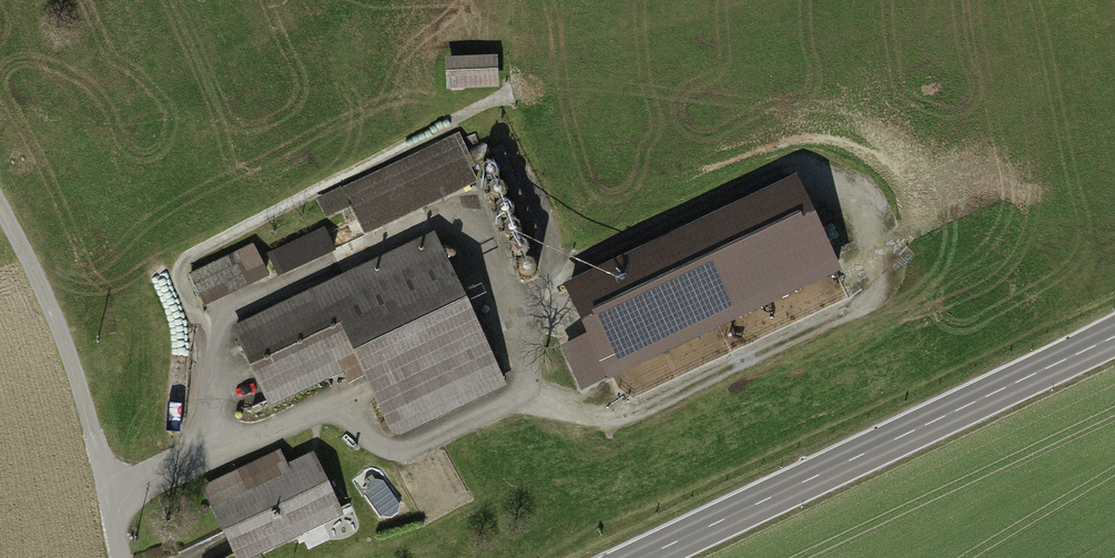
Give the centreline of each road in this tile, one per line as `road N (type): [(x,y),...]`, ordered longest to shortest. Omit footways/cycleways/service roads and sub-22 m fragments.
road 1 (track): [(108,499),(325,409),(381,447),(413,453),(517,401),(530,373),(467,224),(453,219),(209,332)]
road 2 (secondary): [(642,557),(1114,338)]
road 3 (track): [(530,373),(554,299),(582,271),(805,174),(840,191),(886,274)]
road 4 (track): [(209,332),(183,282),(184,270),(517,99)]
road 5 (track): [(517,401),(617,426),(877,302),(886,274)]
road 6 (track): [(120,557),(56,320),(0,203)]
road 7 (track): [(209,332),(197,463)]

